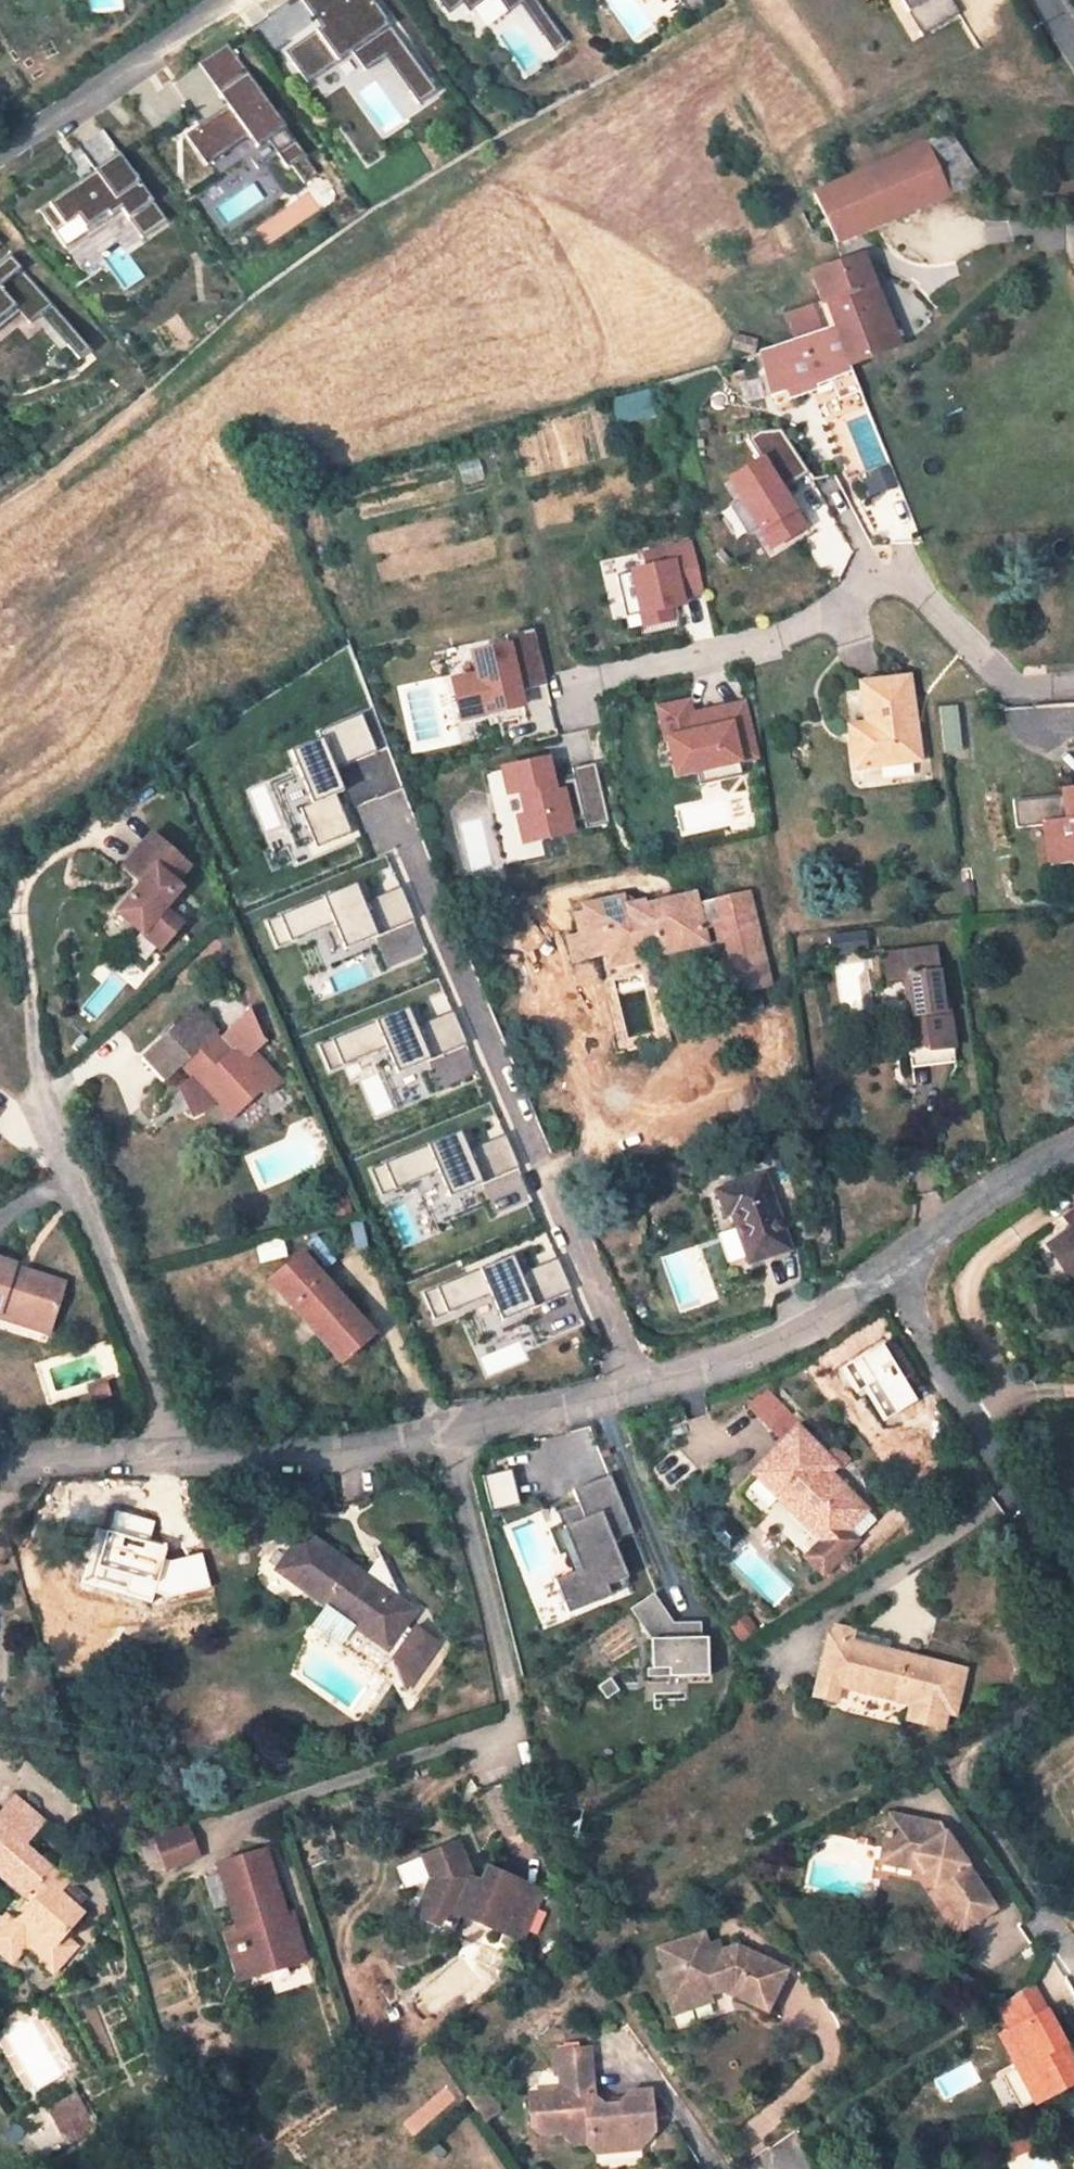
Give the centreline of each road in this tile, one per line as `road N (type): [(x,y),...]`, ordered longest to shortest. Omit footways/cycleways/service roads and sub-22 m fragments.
road 1 (residential): [(1073,1147),(975,1204),(901,1270),(794,1334),(640,1390),(333,1453),(0,1467)]
road 2 (track): [(122,824),(62,850),(13,894),(38,1089)]
road 3 (residential): [(0,152),(215,0)]

